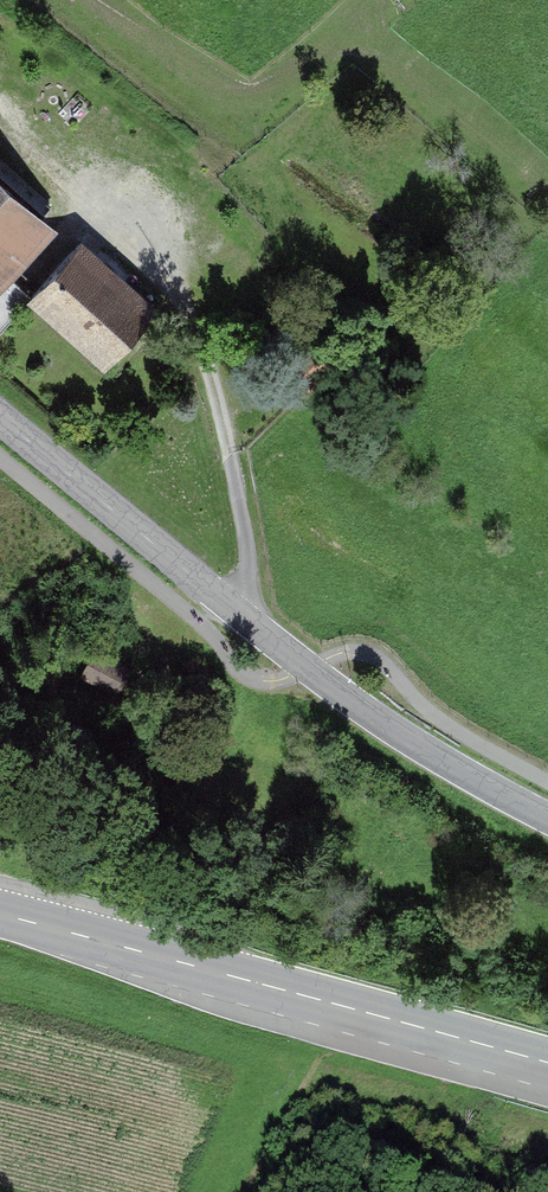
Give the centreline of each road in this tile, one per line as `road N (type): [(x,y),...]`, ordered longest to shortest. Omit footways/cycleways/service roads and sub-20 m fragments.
road 1 (tertiary): [(0,418),(311,671),(399,734),(547,818)]
road 2 (track): [(235,610),(245,598),(248,557),(239,498),(178,277),(9,125)]
road 3 (primary): [(547,1065),(0,921)]

